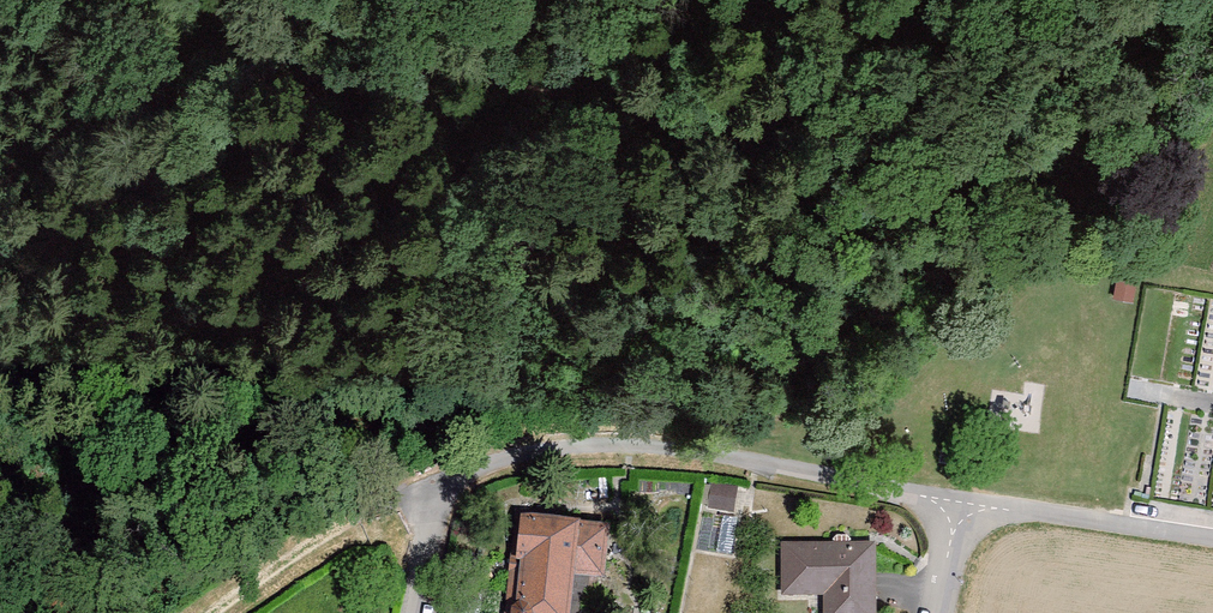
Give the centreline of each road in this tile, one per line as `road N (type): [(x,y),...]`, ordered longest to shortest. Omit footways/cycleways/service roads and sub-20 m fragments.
road 1 (track): [(770,0),(368,297),(0,262)]
road 2 (residential): [(434,477),(522,443),(626,432),(744,447),(947,496)]
road 3 (residential): [(947,496),(1212,538)]
road 4 (residential): [(208,612),(288,551),(434,477)]
road 5 (residential): [(407,612),(434,477)]

